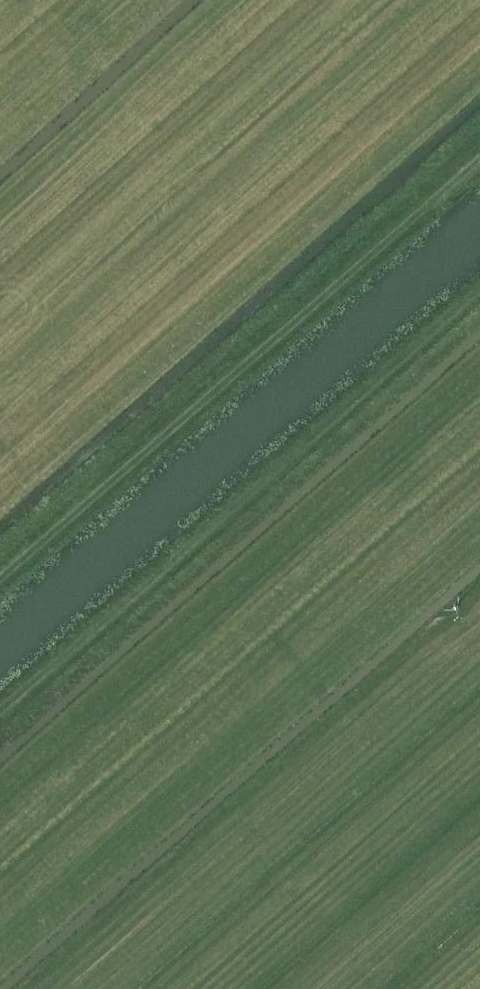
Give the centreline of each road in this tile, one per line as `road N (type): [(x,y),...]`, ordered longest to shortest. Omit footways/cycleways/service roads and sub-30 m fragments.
road 1 (track): [(0,586),(479,161)]
road 2 (track): [(479,294),(0,711)]

